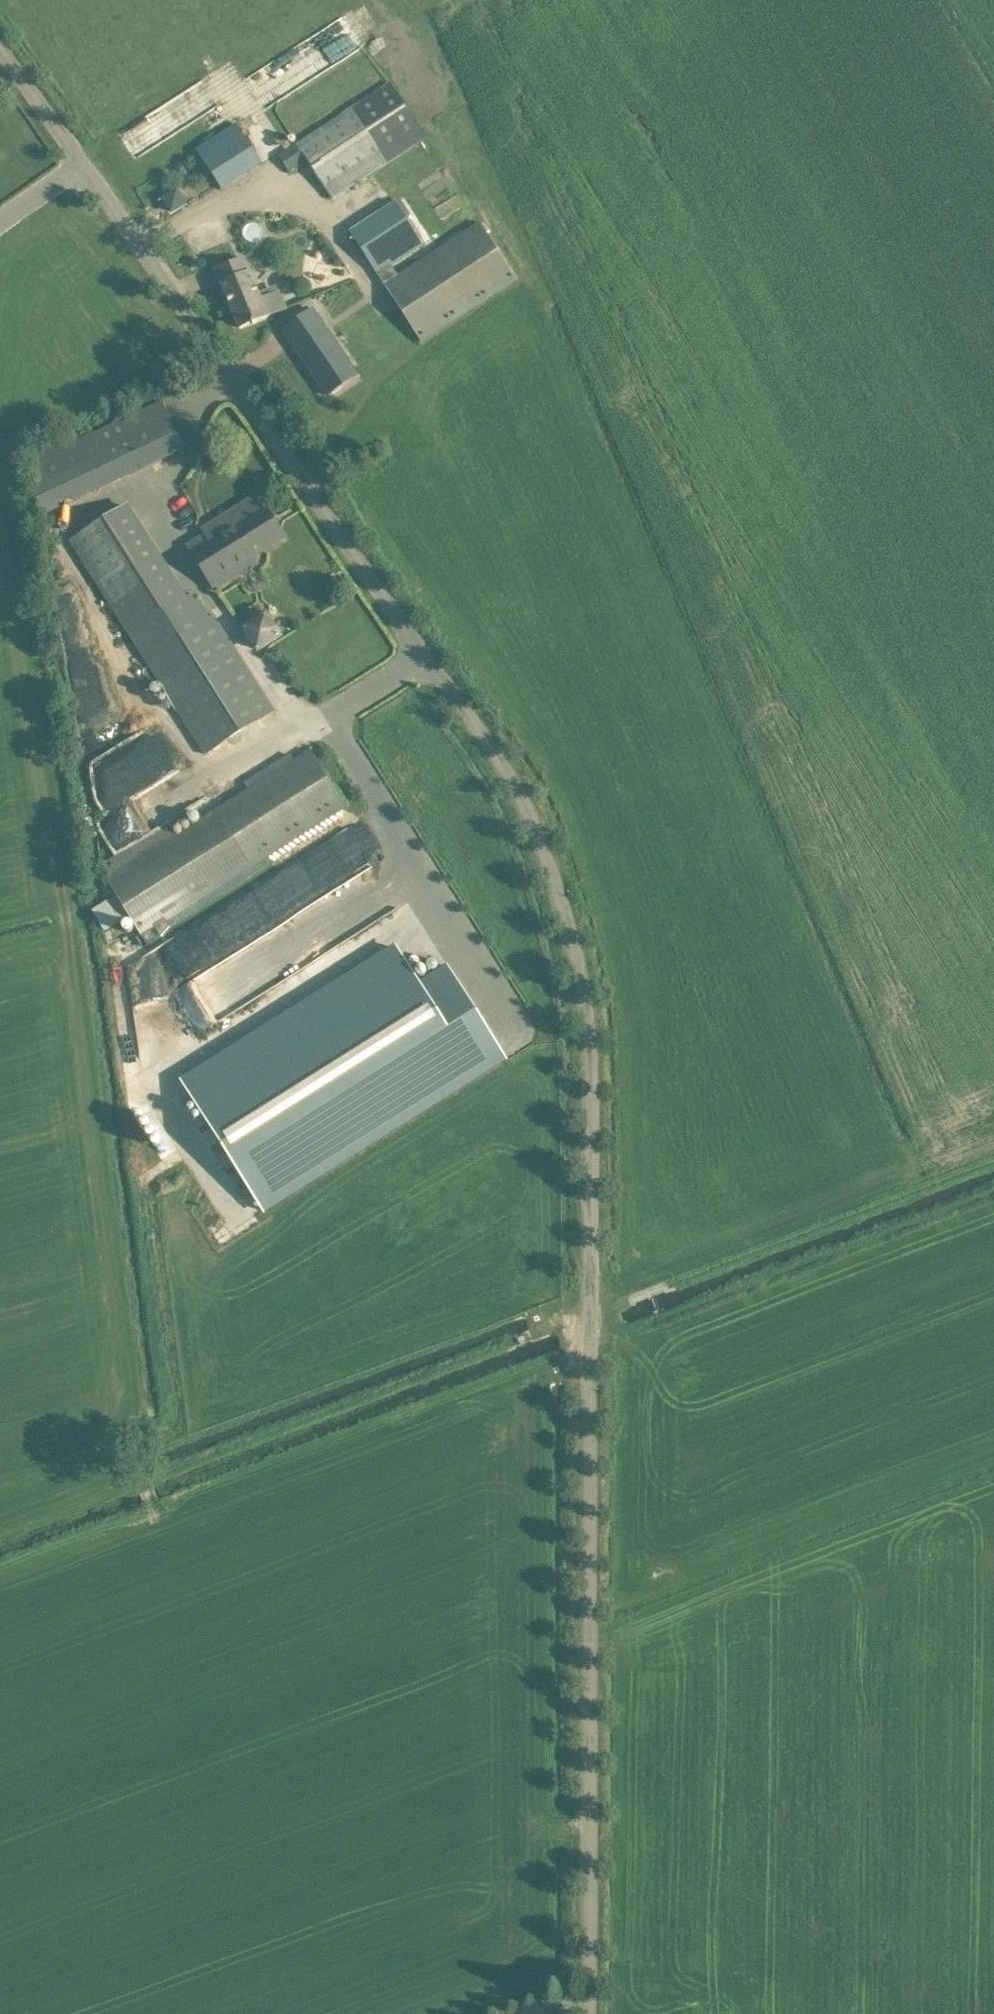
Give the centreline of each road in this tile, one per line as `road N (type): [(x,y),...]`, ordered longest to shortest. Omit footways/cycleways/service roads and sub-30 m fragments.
road 1 (unclassified): [(589,2013),(591,1109),(587,1025),(546,855),(513,782),(461,699),(0,46)]

